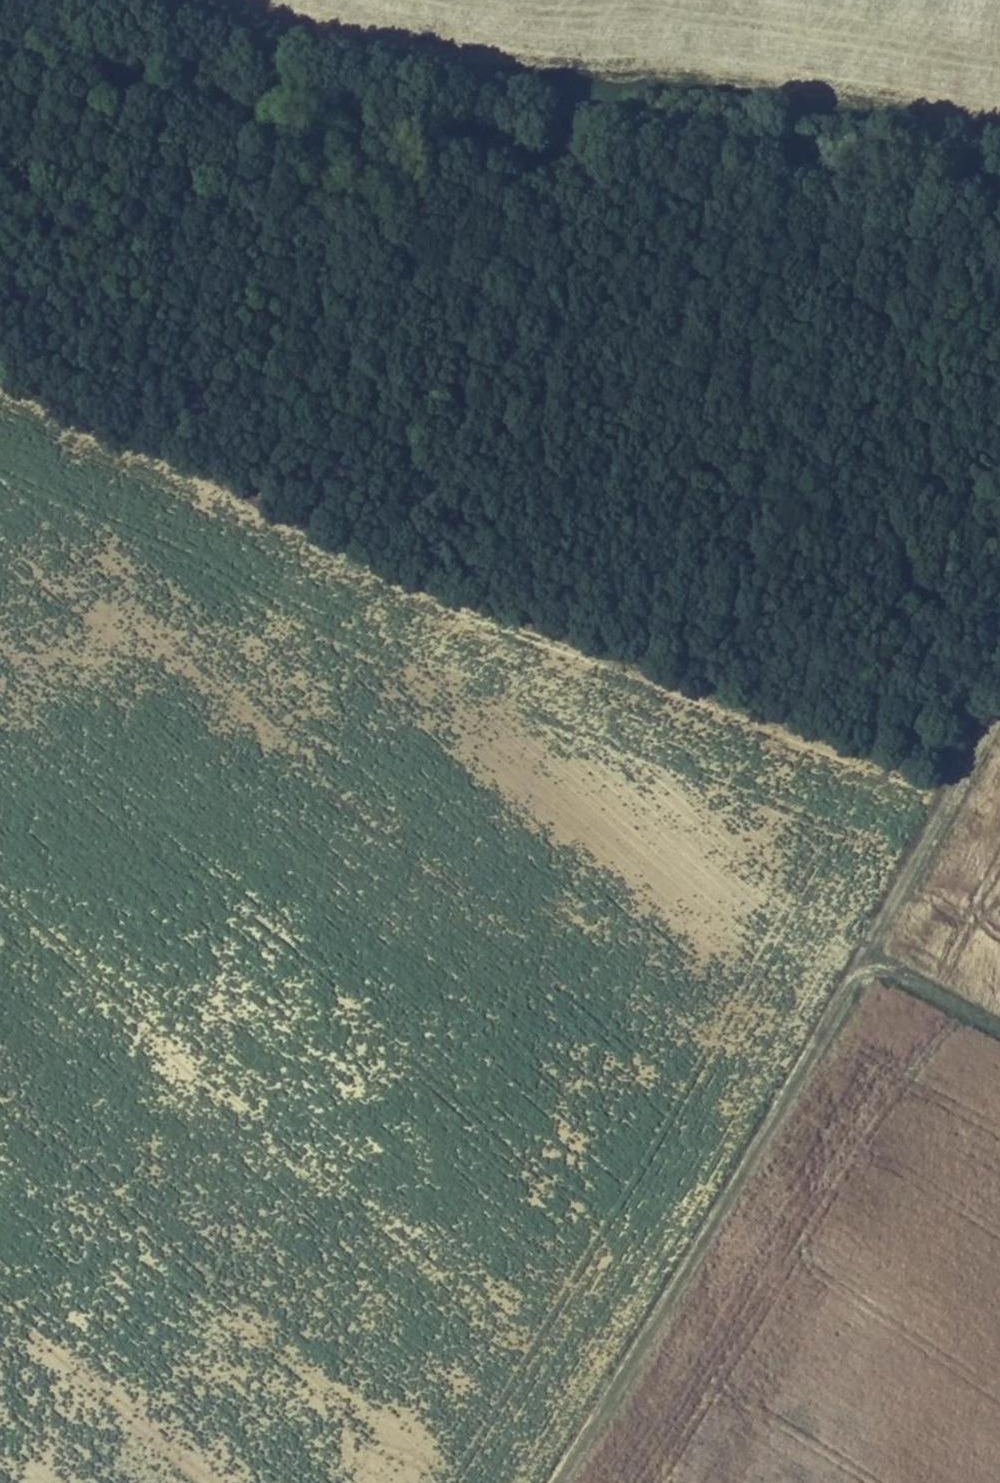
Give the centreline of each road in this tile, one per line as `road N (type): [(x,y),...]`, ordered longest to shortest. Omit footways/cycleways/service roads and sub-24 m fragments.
road 1 (track): [(865,955),(562,1482)]
road 2 (track): [(865,955),(999,683)]
road 3 (track): [(999,1025),(865,955)]

